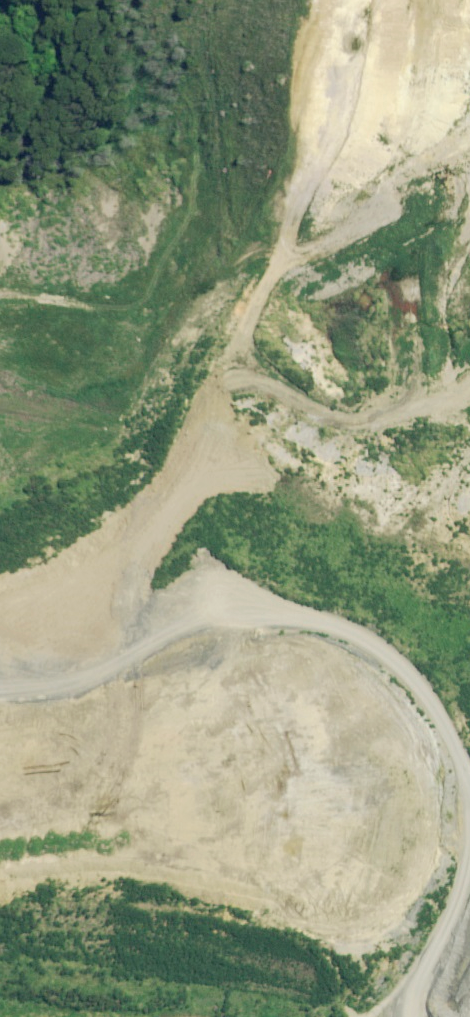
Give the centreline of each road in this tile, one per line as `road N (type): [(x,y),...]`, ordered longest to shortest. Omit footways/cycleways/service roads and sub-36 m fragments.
road 1 (track): [(438,525),(349,612),(336,655),(340,722),(388,925),(413,976),(469,965)]
road 2 (track): [(438,525),(277,519),(238,509),(136,414),(0,378)]
road 3 (track): [(469,170),(415,296),(469,418)]

